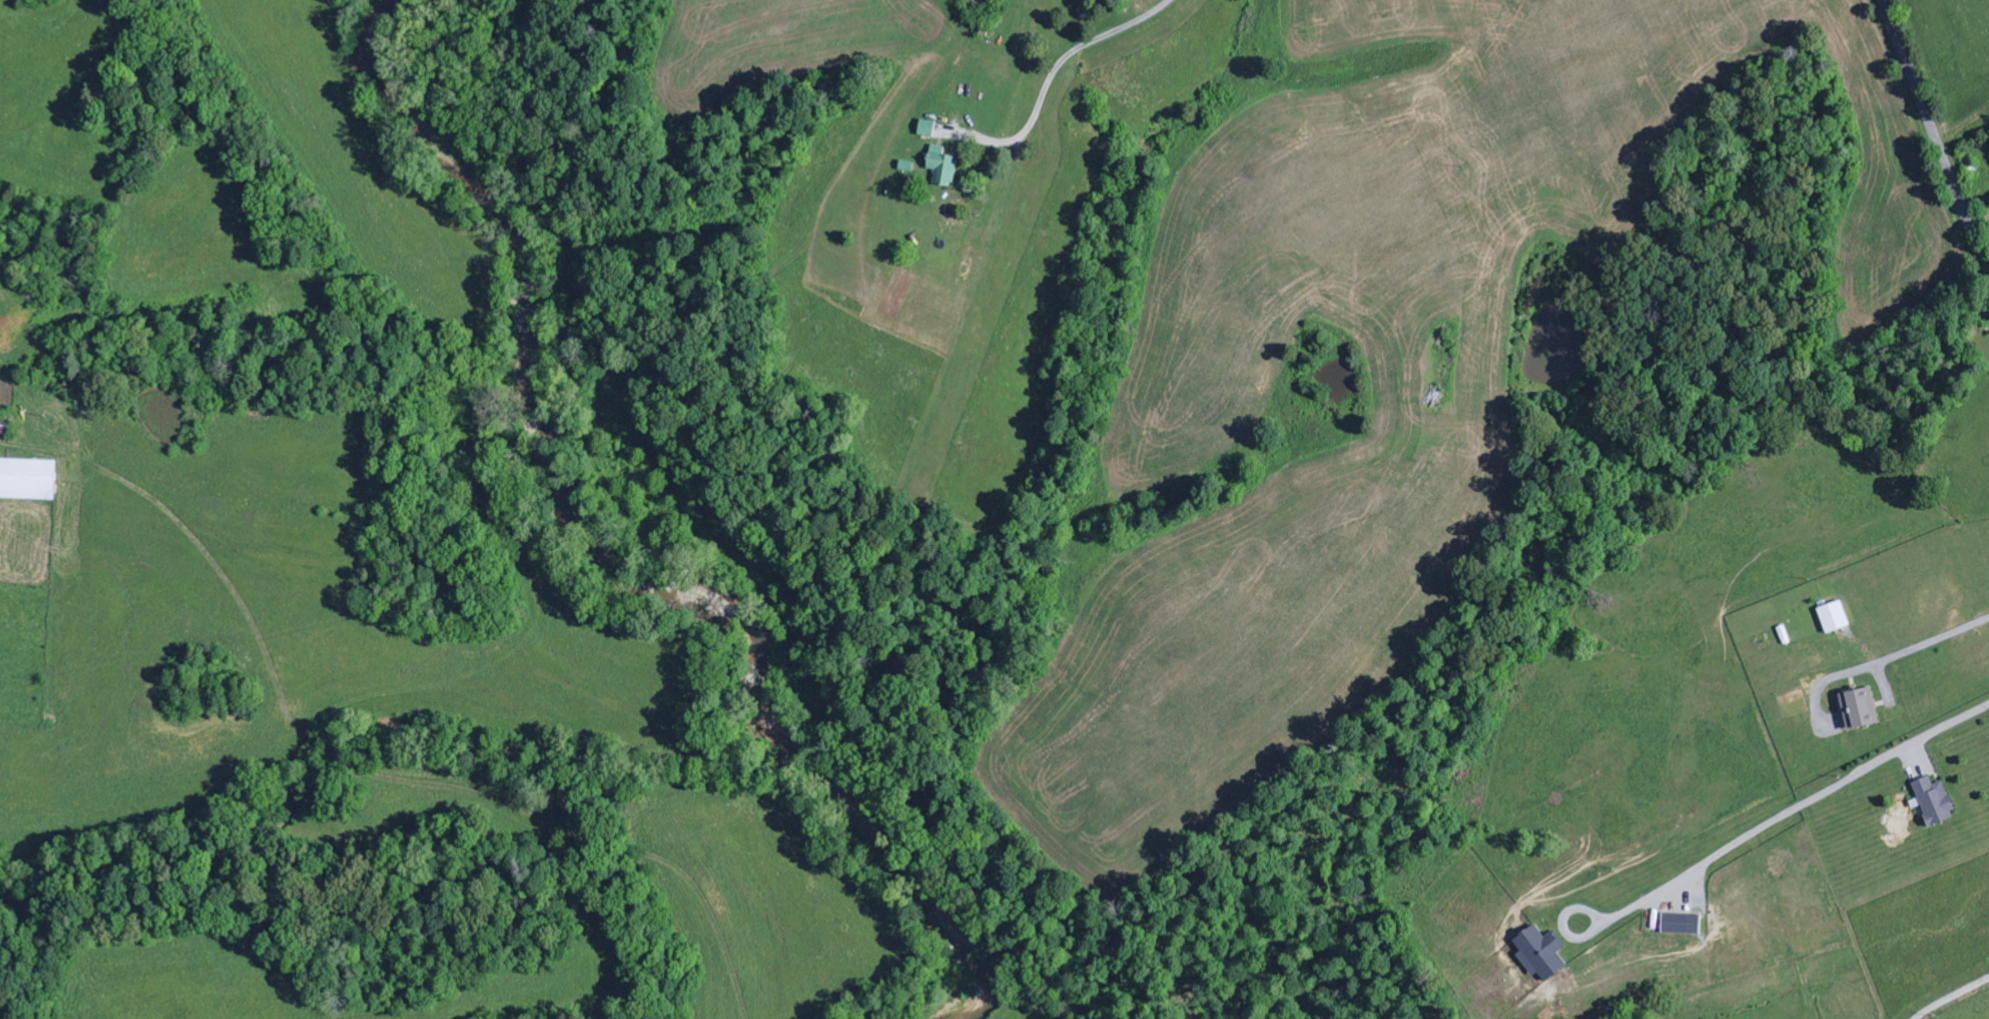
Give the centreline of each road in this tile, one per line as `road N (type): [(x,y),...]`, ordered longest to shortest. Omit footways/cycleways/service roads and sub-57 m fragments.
road 1 (residential): [(1988,272),(1883,0)]

